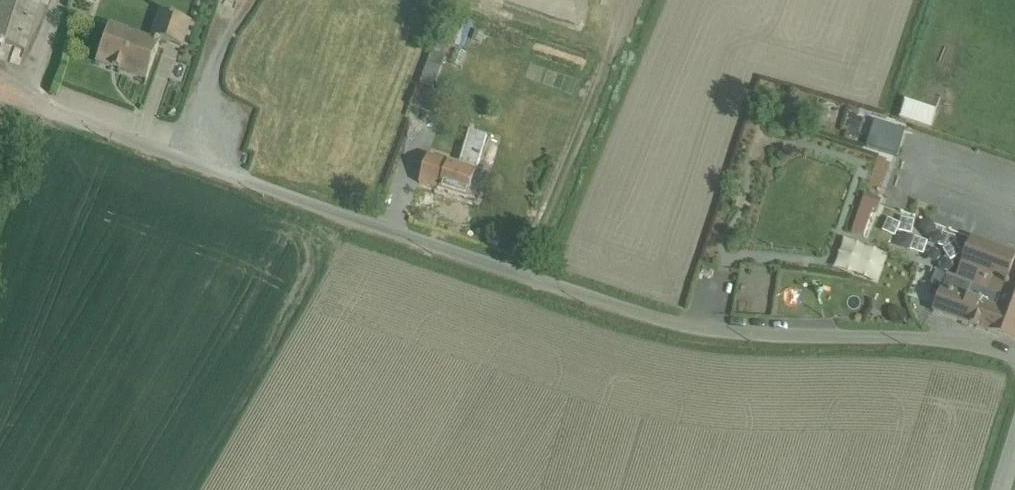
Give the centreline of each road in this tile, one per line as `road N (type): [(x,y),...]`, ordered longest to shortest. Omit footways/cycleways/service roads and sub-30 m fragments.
road 1 (unclassified): [(1014,356),(964,344),(696,331),(403,242),(40,110)]

